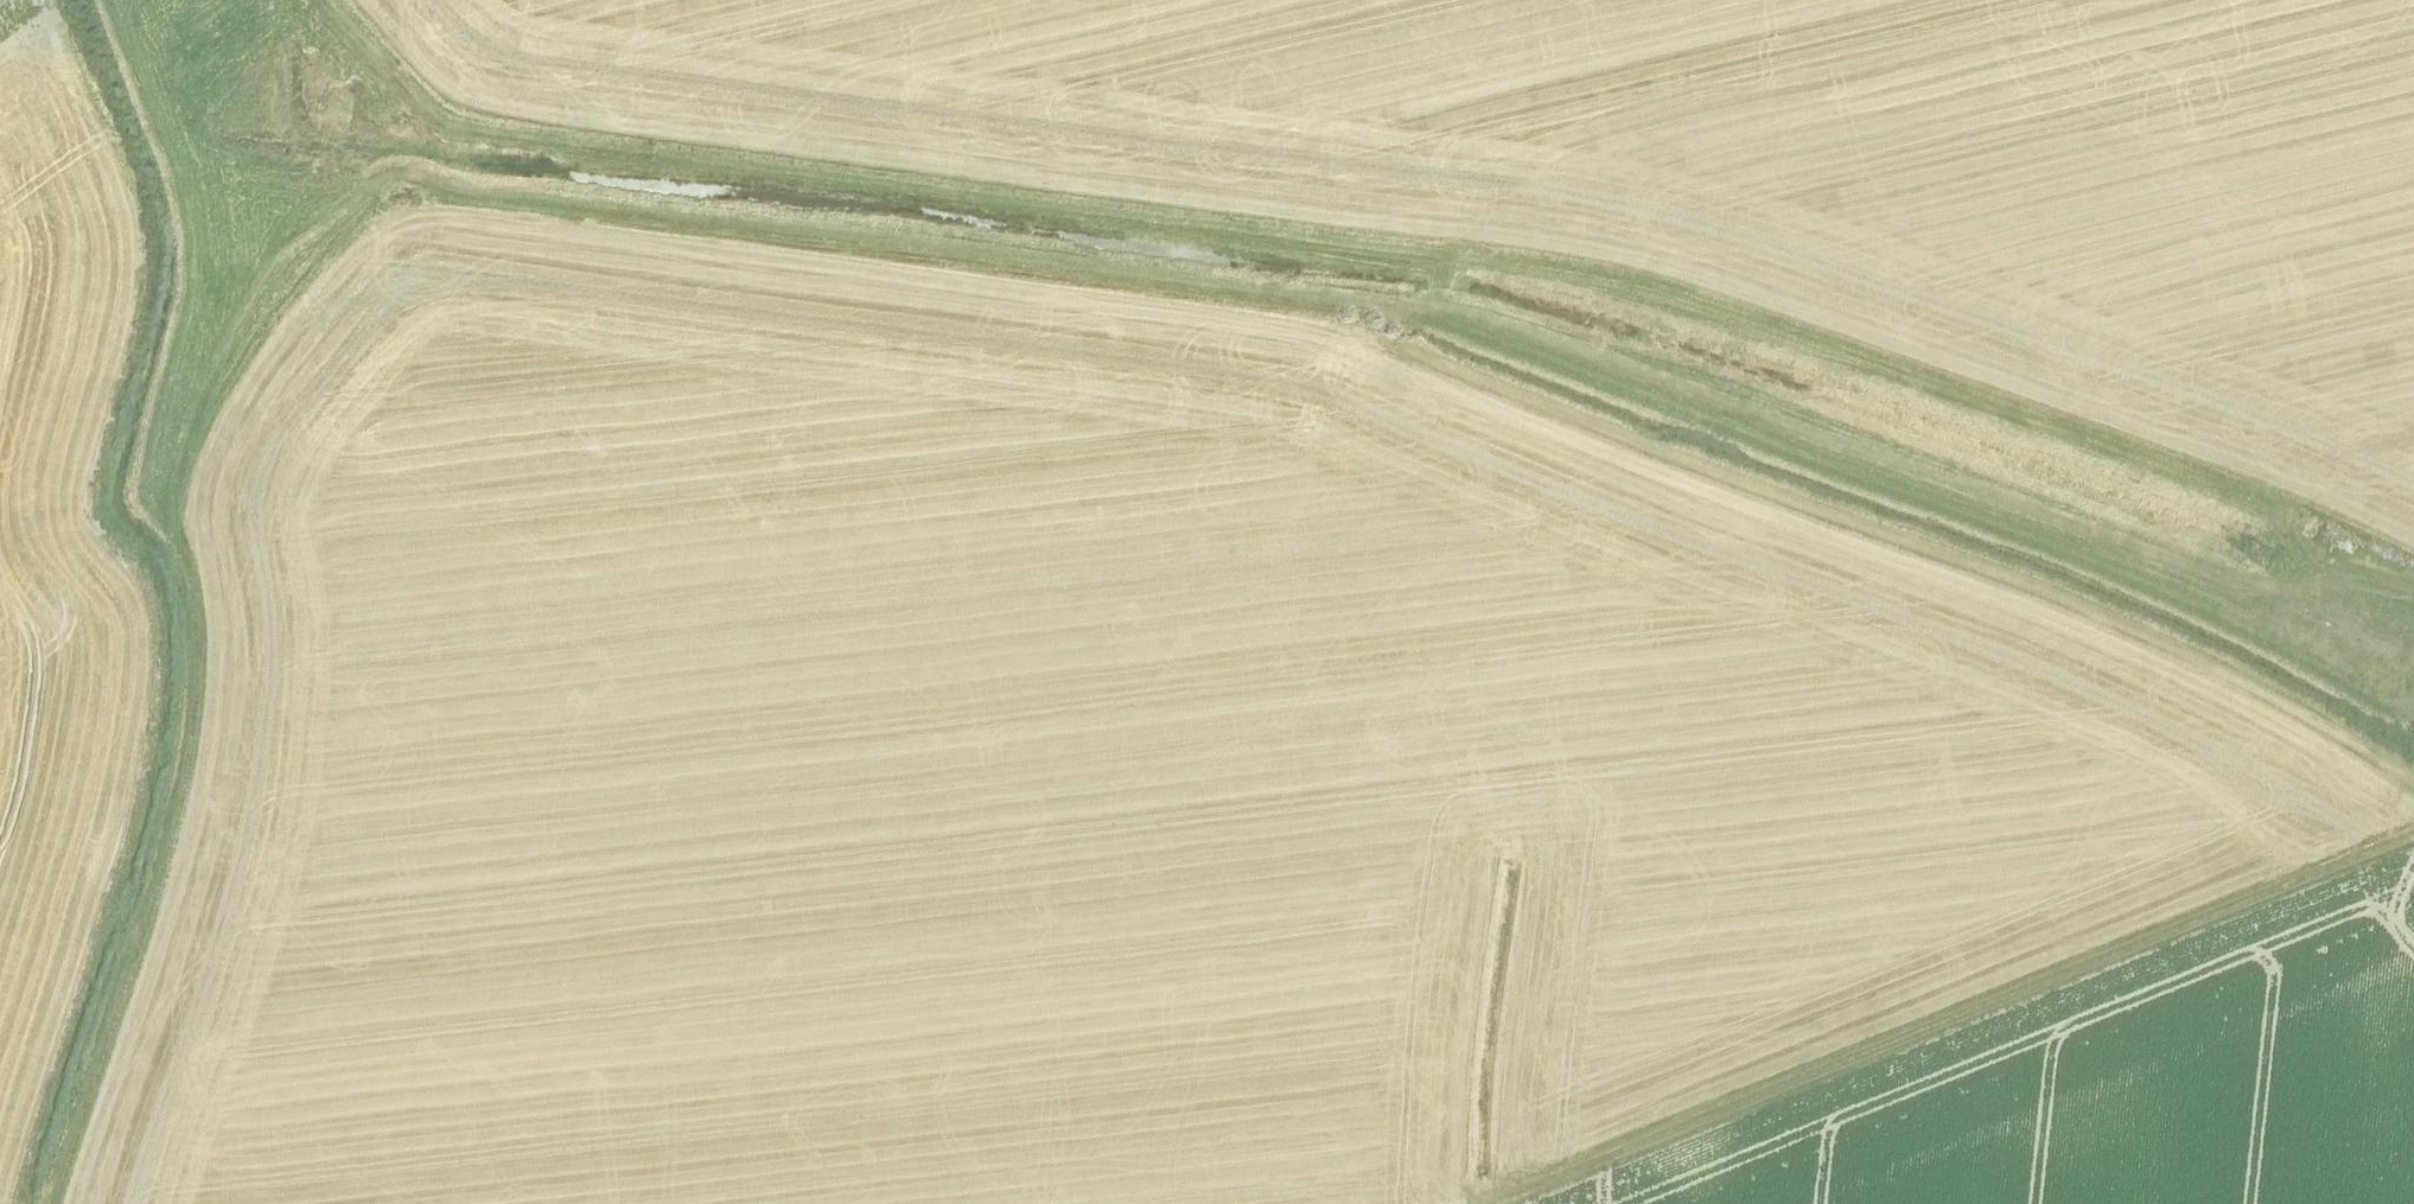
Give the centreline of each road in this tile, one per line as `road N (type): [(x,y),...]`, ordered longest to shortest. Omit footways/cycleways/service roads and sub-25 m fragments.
road 1 (track): [(1480,1203),(2413,833)]

